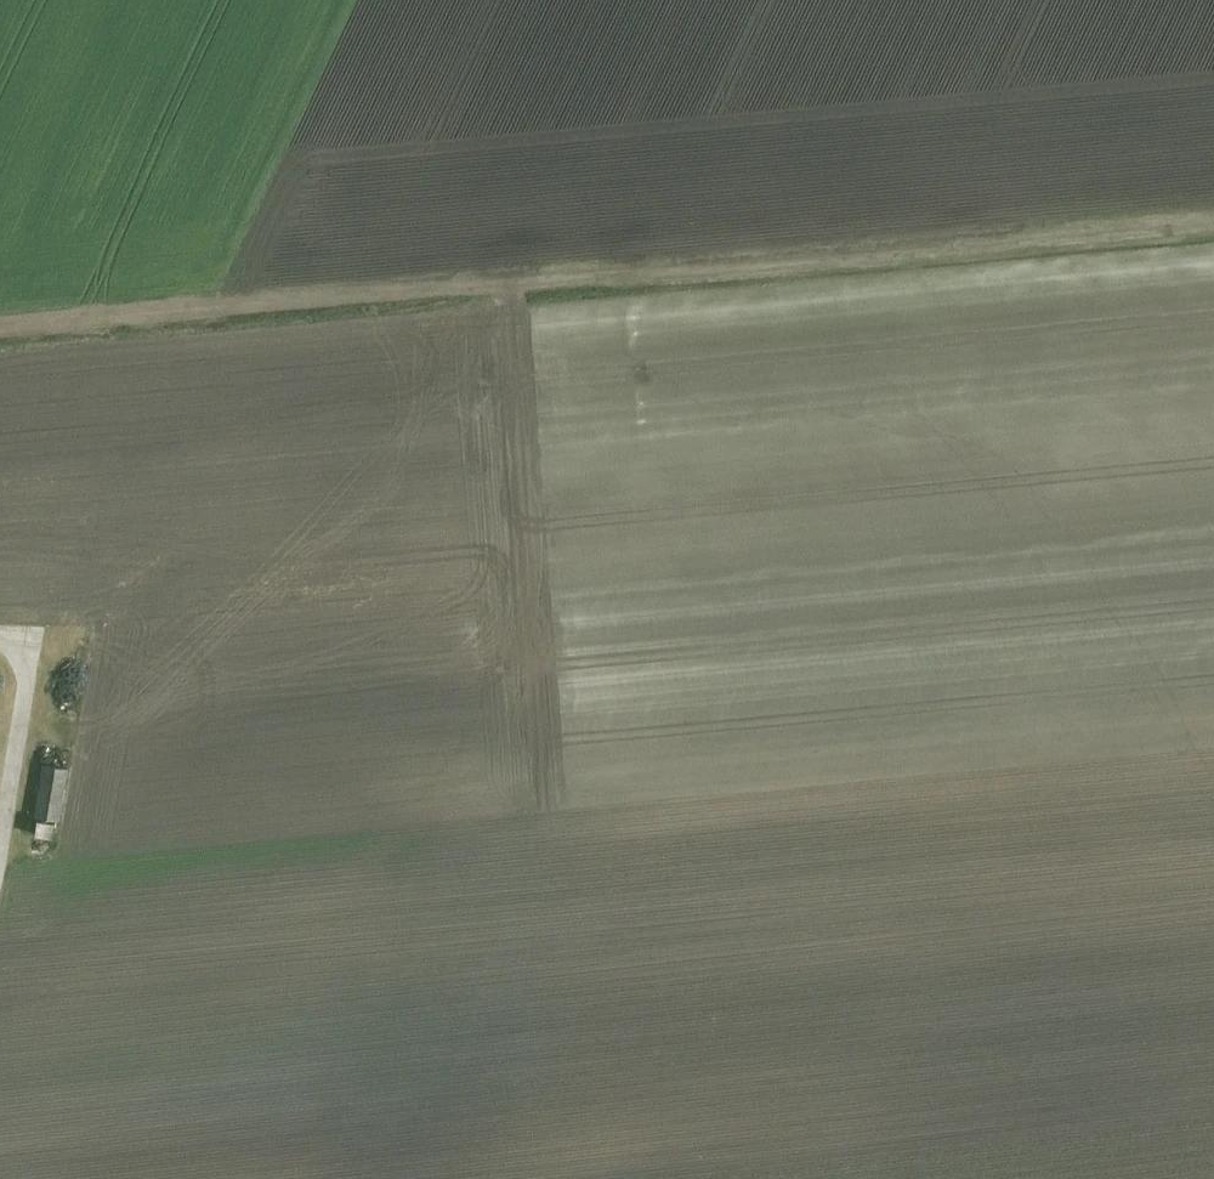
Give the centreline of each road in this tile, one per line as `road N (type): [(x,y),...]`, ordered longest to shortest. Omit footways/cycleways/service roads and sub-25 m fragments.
road 1 (track): [(1213,210),(0,327)]

